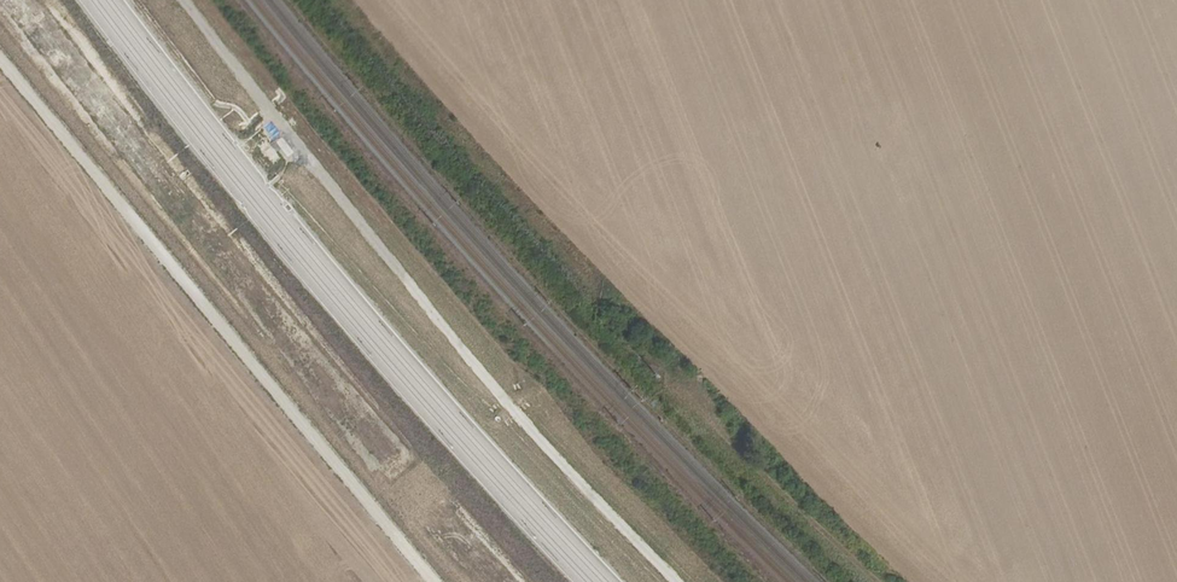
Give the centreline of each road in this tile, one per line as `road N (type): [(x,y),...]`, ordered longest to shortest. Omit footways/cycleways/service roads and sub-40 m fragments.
road 1 (track): [(188,0),(521,417),(679,581)]
road 2 (track): [(434,581),(0,61)]
road 3 (track): [(687,399),(876,581)]

